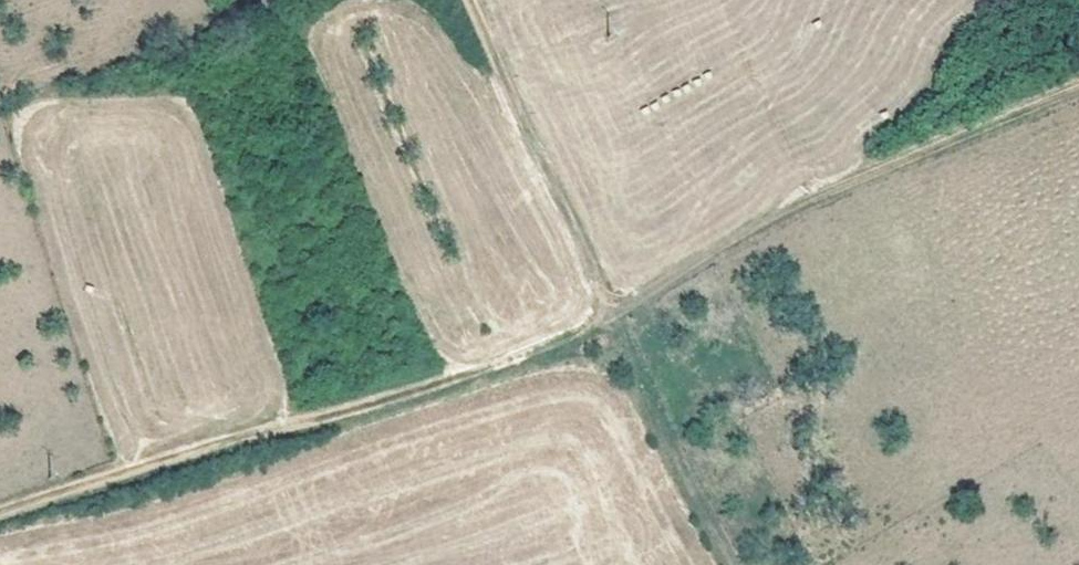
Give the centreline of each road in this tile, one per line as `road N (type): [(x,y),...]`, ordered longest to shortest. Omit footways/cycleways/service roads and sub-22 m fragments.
road 1 (track): [(1078,68),(790,174),(706,241),(577,318),(413,378),(0,500)]
road 2 (track): [(726,564),(651,426),(601,284),(471,0)]

